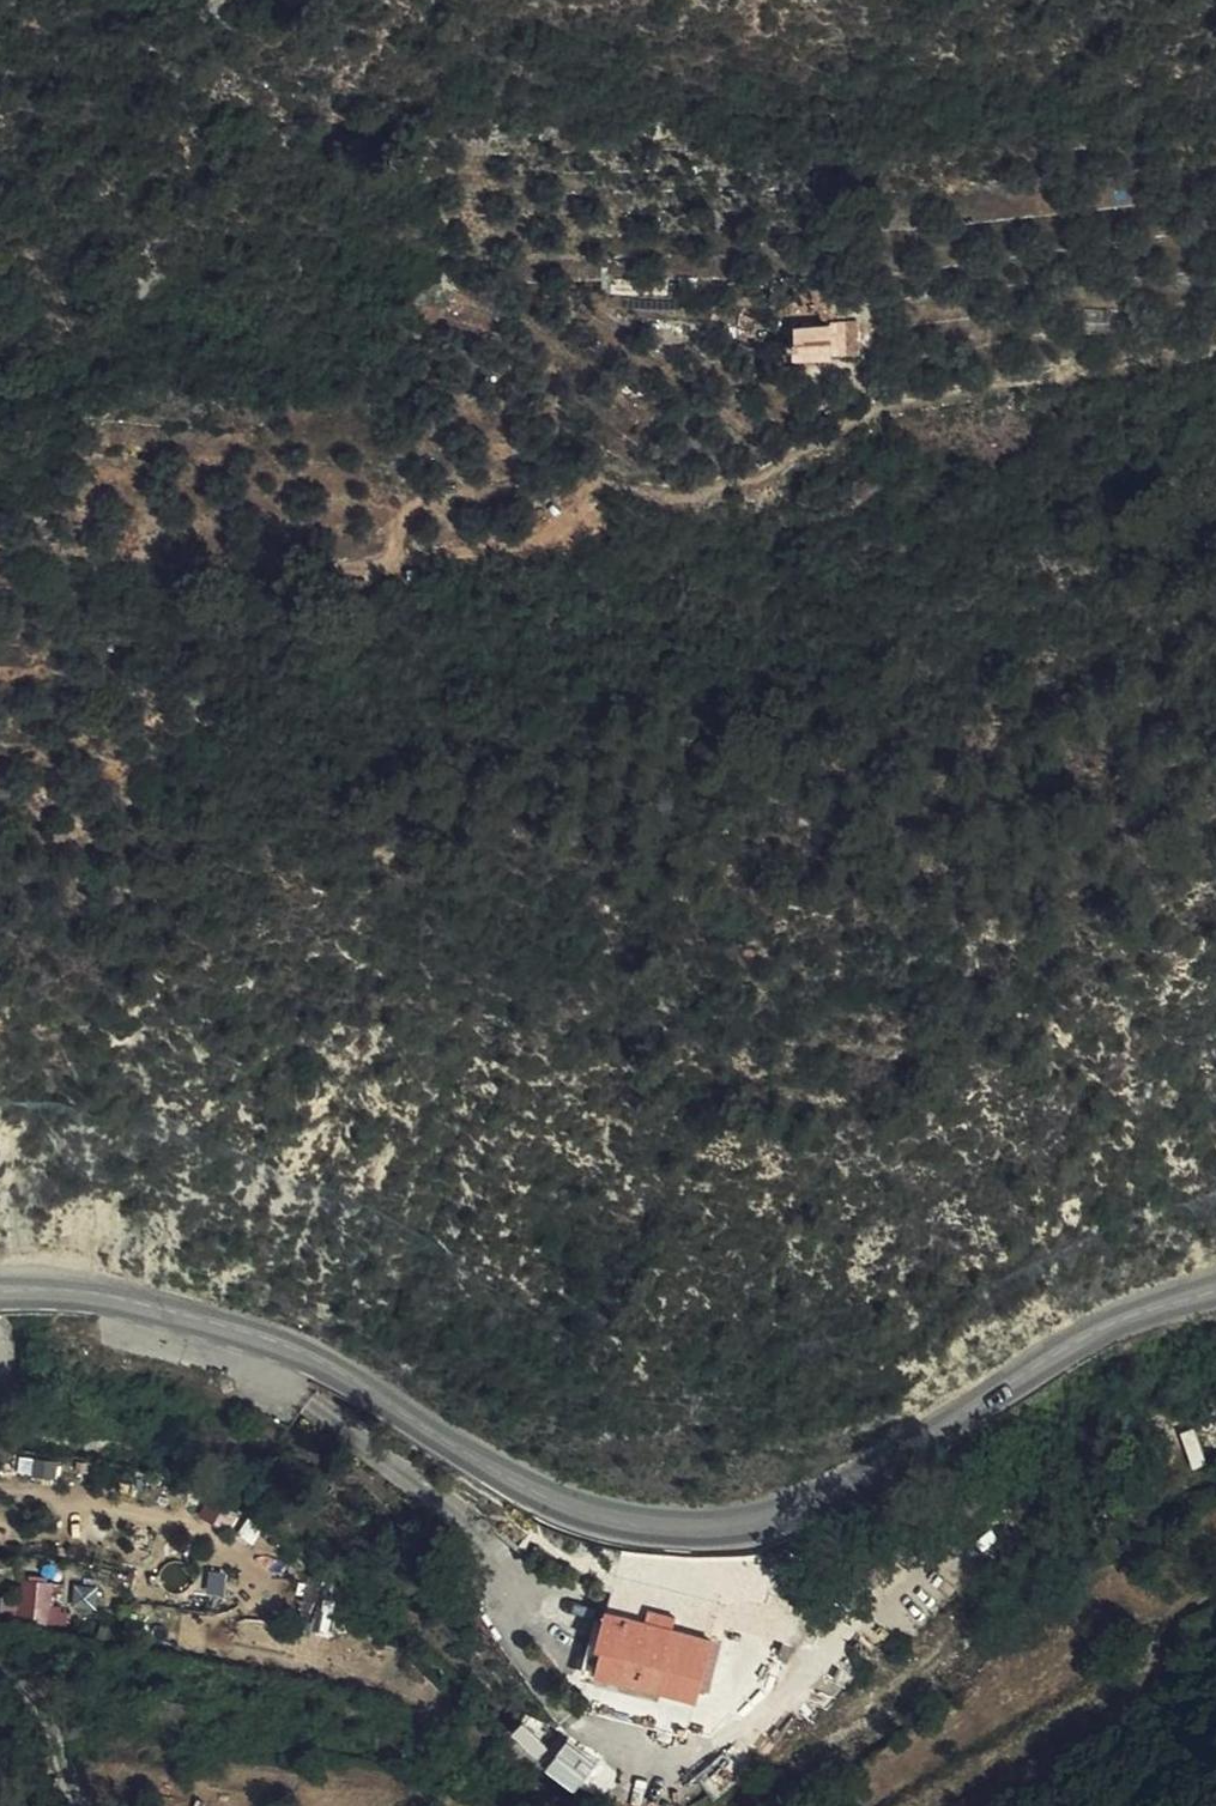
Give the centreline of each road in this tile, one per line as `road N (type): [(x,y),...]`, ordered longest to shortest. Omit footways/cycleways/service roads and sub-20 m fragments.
road 1 (secondary): [(1215,1292),(1091,1337),(820,1499),(724,1526),(640,1523),(582,1510),(535,1490),(380,1391),(237,1329),(100,1295),(0,1292)]

